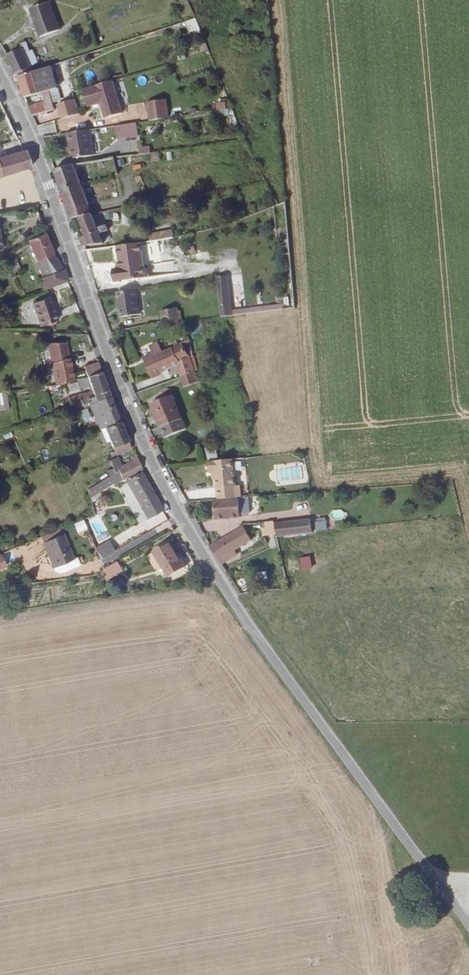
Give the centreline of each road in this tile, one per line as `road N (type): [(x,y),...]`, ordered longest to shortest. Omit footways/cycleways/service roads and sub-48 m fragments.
road 1 (tertiary): [(468,919),(231,595),(179,508),(133,418),(0,82)]

